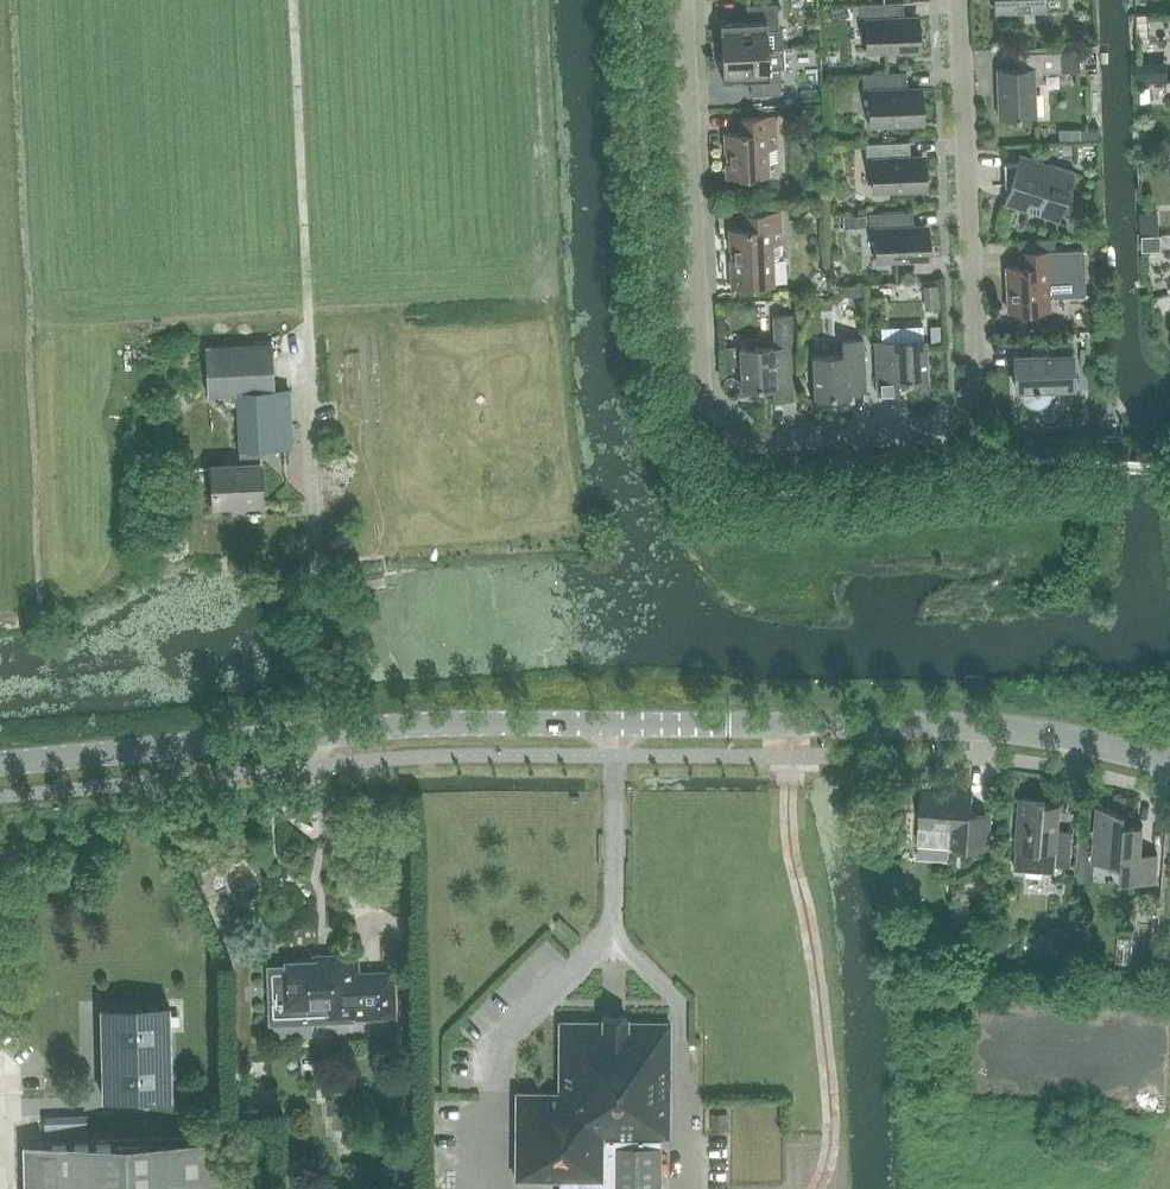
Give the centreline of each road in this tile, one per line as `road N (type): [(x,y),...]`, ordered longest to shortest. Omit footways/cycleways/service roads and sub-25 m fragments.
road 1 (unclassified): [(0,766),(470,724),(1025,726),(1169,756)]
road 2 (residential): [(698,0),(712,399),(755,442),(934,437),(978,386),(959,0)]

